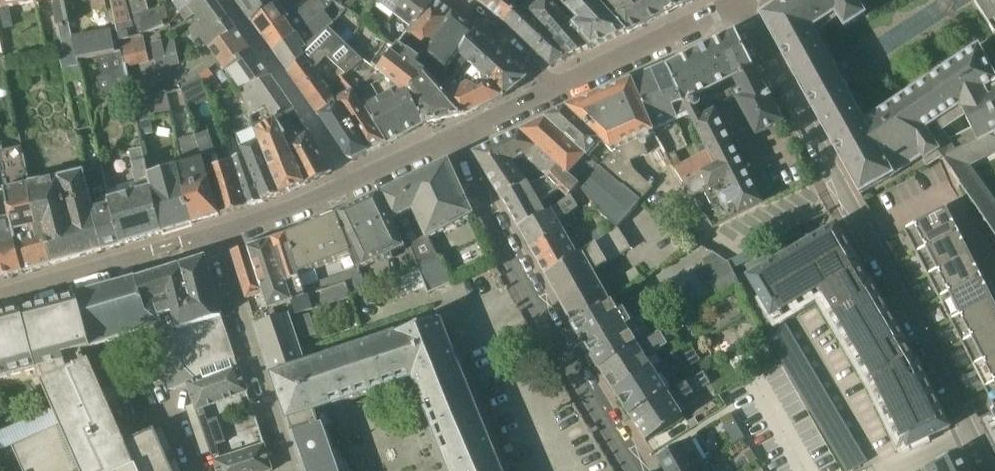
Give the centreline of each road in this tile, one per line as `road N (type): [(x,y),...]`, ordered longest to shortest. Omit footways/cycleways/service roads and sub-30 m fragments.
road 1 (residential): [(741,1),(986,470)]
road 2 (residential): [(450,136),(548,327),(638,470)]
road 3 (residential): [(288,470),(219,235)]
road 4 (residential): [(0,302),(219,235)]
road 5 (residential): [(227,0),(351,183)]
road 6 (residential): [(554,85),(741,1)]
road 7 (residential): [(219,235),(351,183)]
road 8 (residential): [(554,85),(452,0)]

